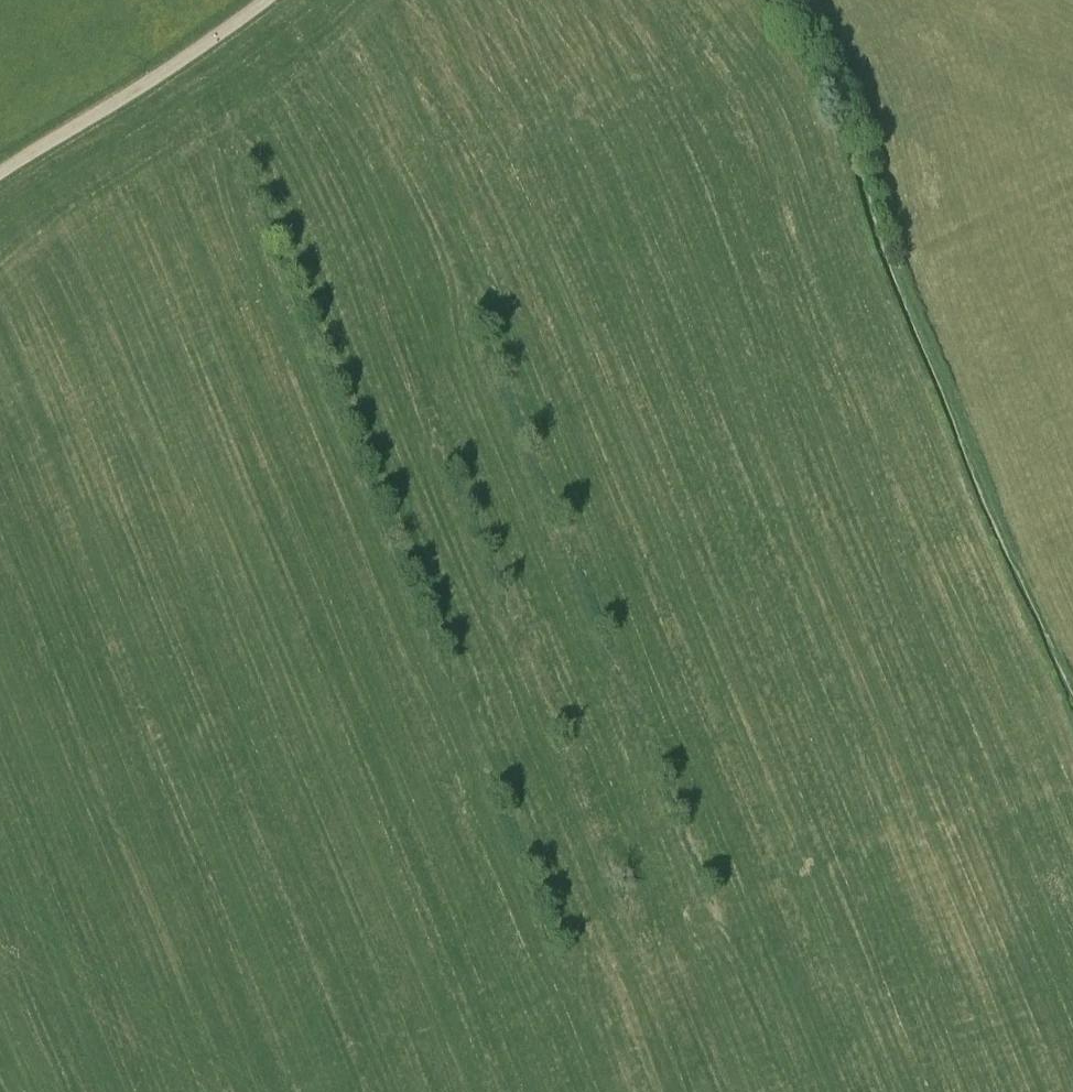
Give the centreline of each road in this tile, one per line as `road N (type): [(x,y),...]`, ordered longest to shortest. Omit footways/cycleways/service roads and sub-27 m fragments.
road 1 (track): [(1072,695),(885,256),(843,110),(779,0)]
road 2 (track): [(0,171),(265,0)]

